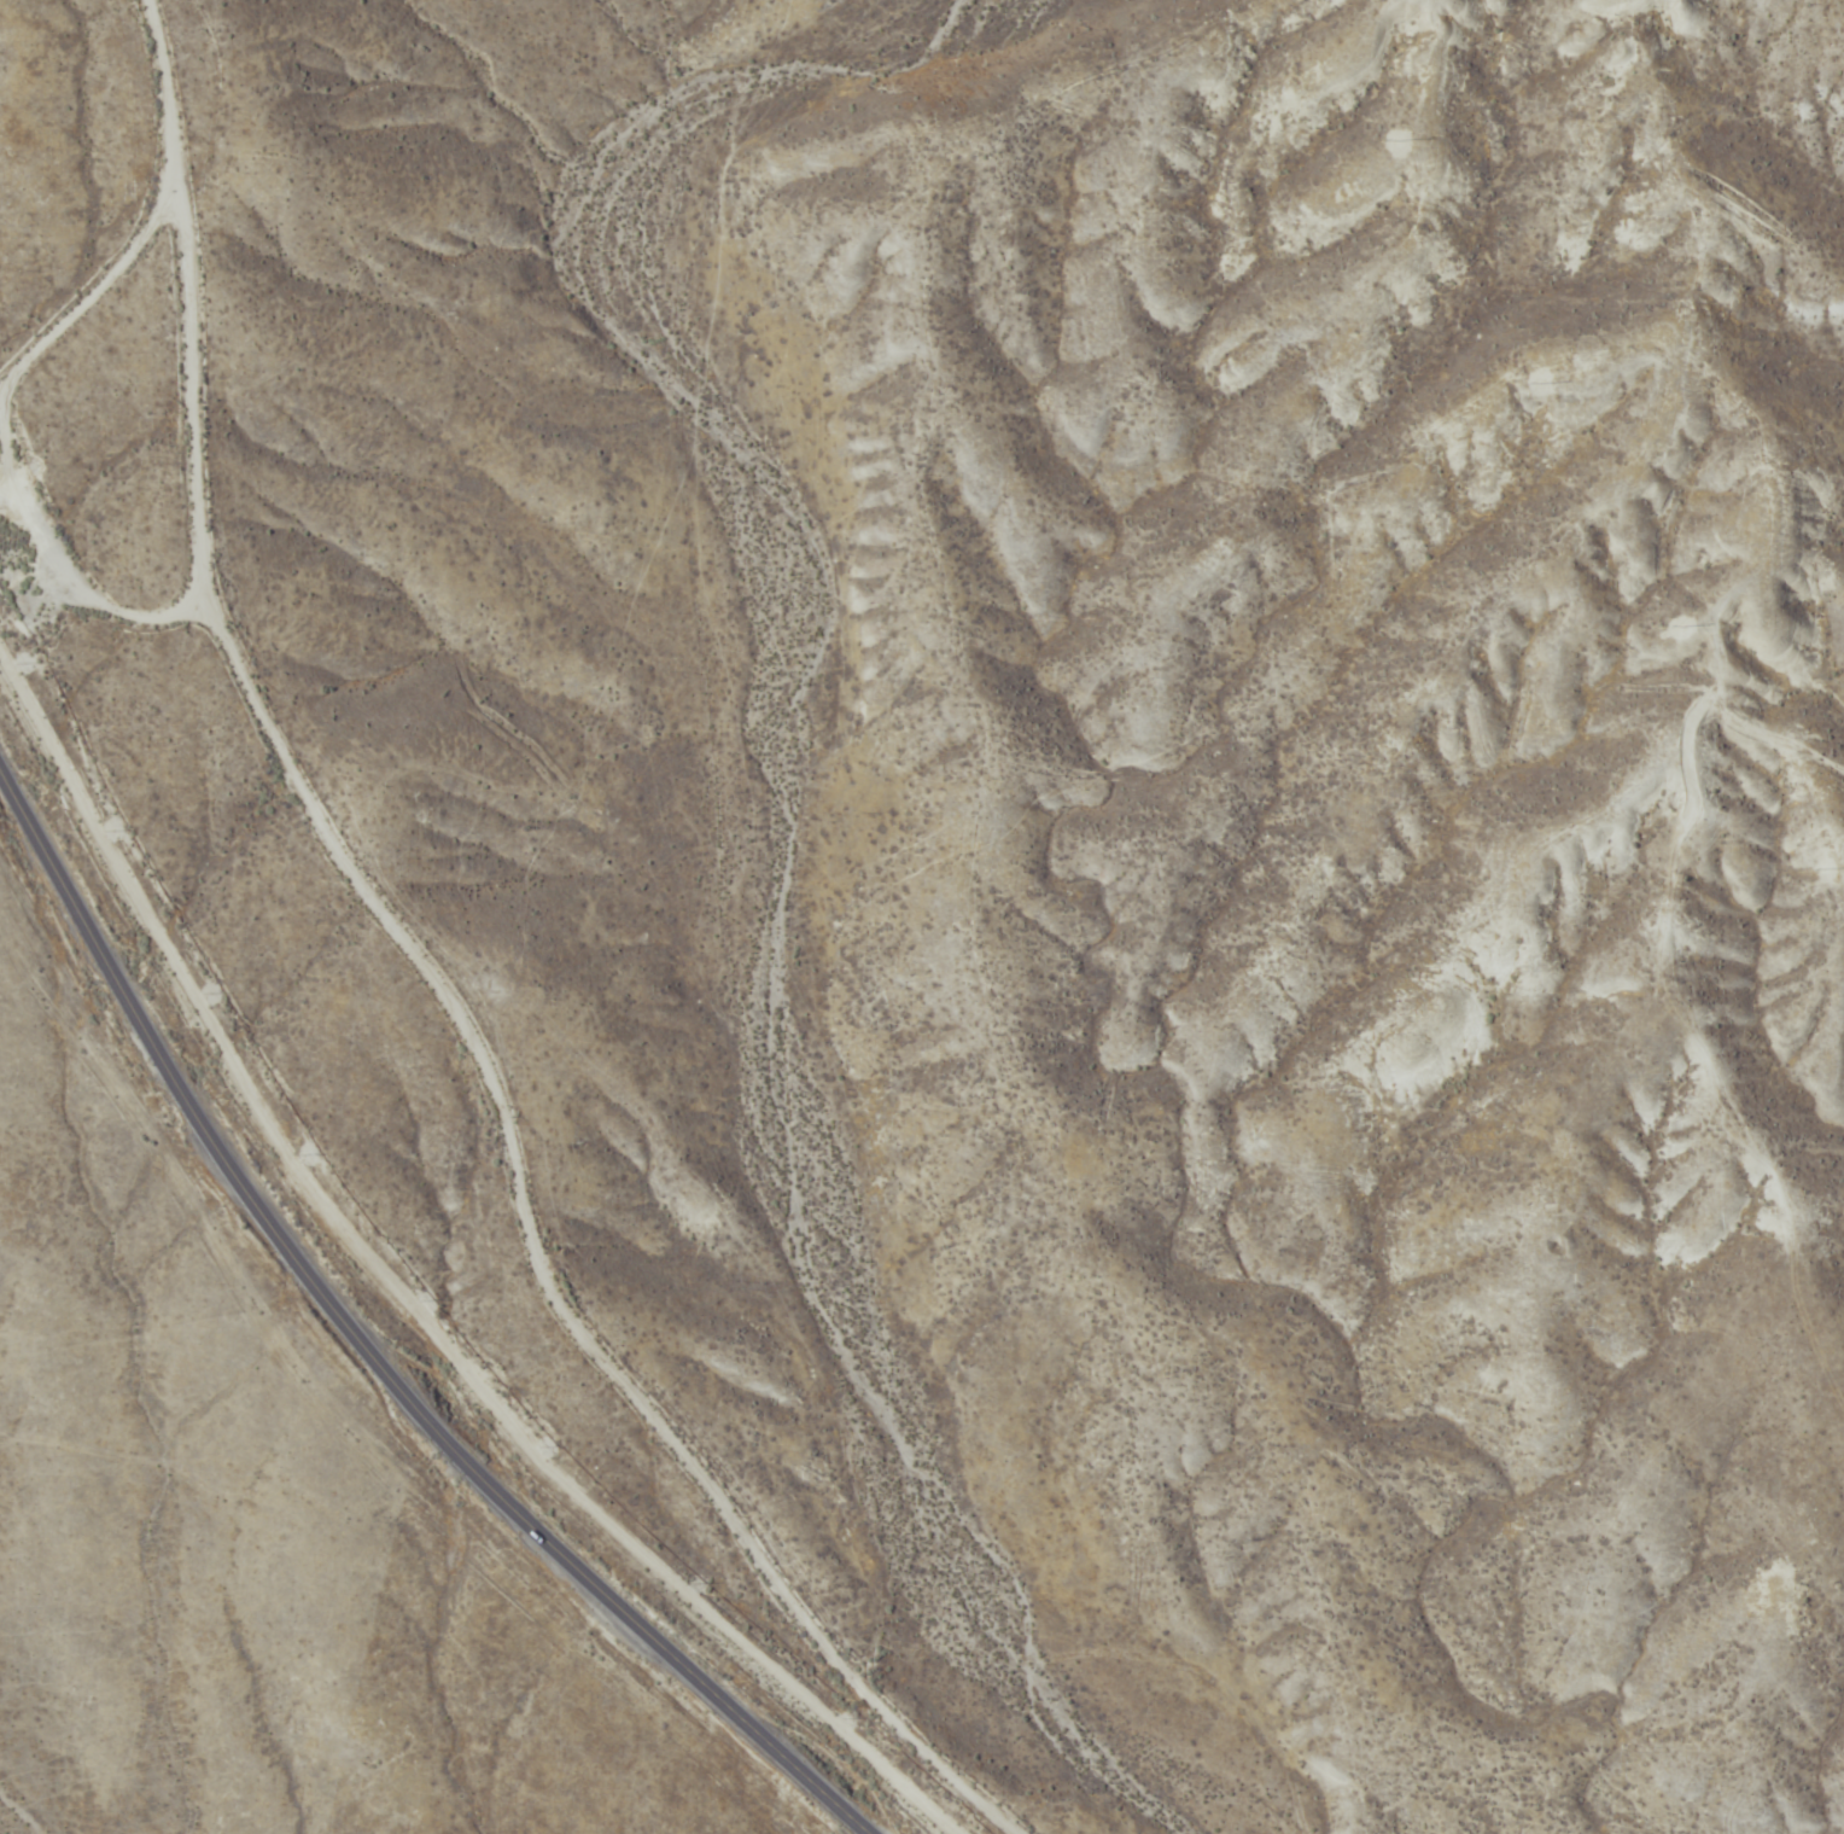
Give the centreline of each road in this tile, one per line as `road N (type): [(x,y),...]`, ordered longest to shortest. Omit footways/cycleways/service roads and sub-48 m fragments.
road 1 (tertiary): [(882,1833),(185,1083),(0,756)]

